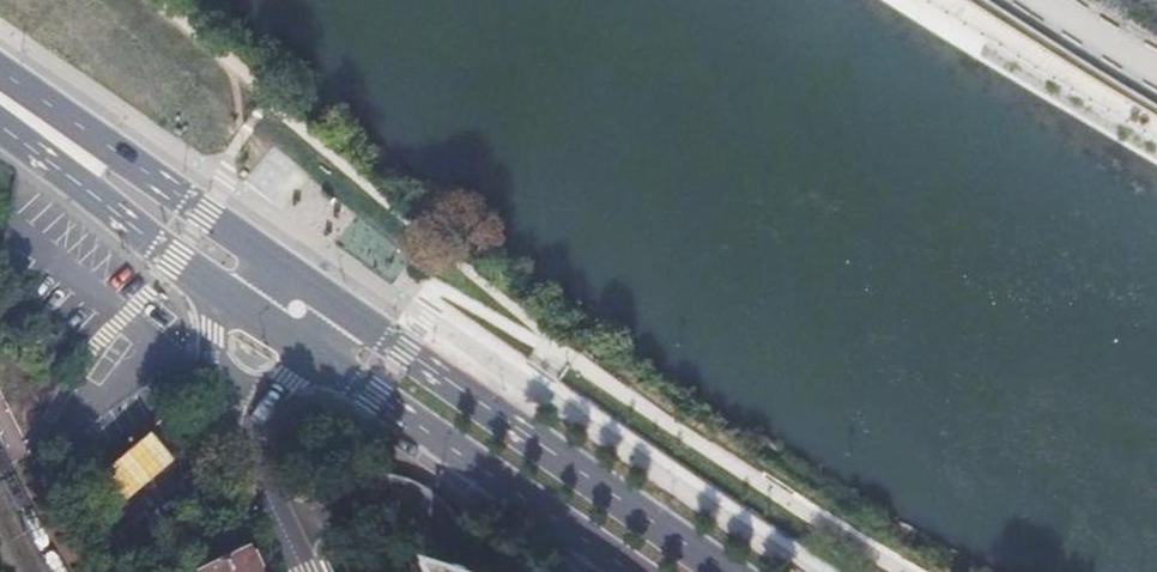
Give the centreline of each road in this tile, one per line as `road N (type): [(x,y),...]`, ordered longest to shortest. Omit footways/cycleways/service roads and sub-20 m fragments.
road 1 (primary): [(731,571),(309,289)]
road 2 (primary): [(311,352),(634,571)]
road 3 (primary): [(309,289),(72,124),(0,85)]
road 4 (primary): [(0,116),(36,152),(237,299)]
road 5 (residential): [(302,571),(246,447)]

